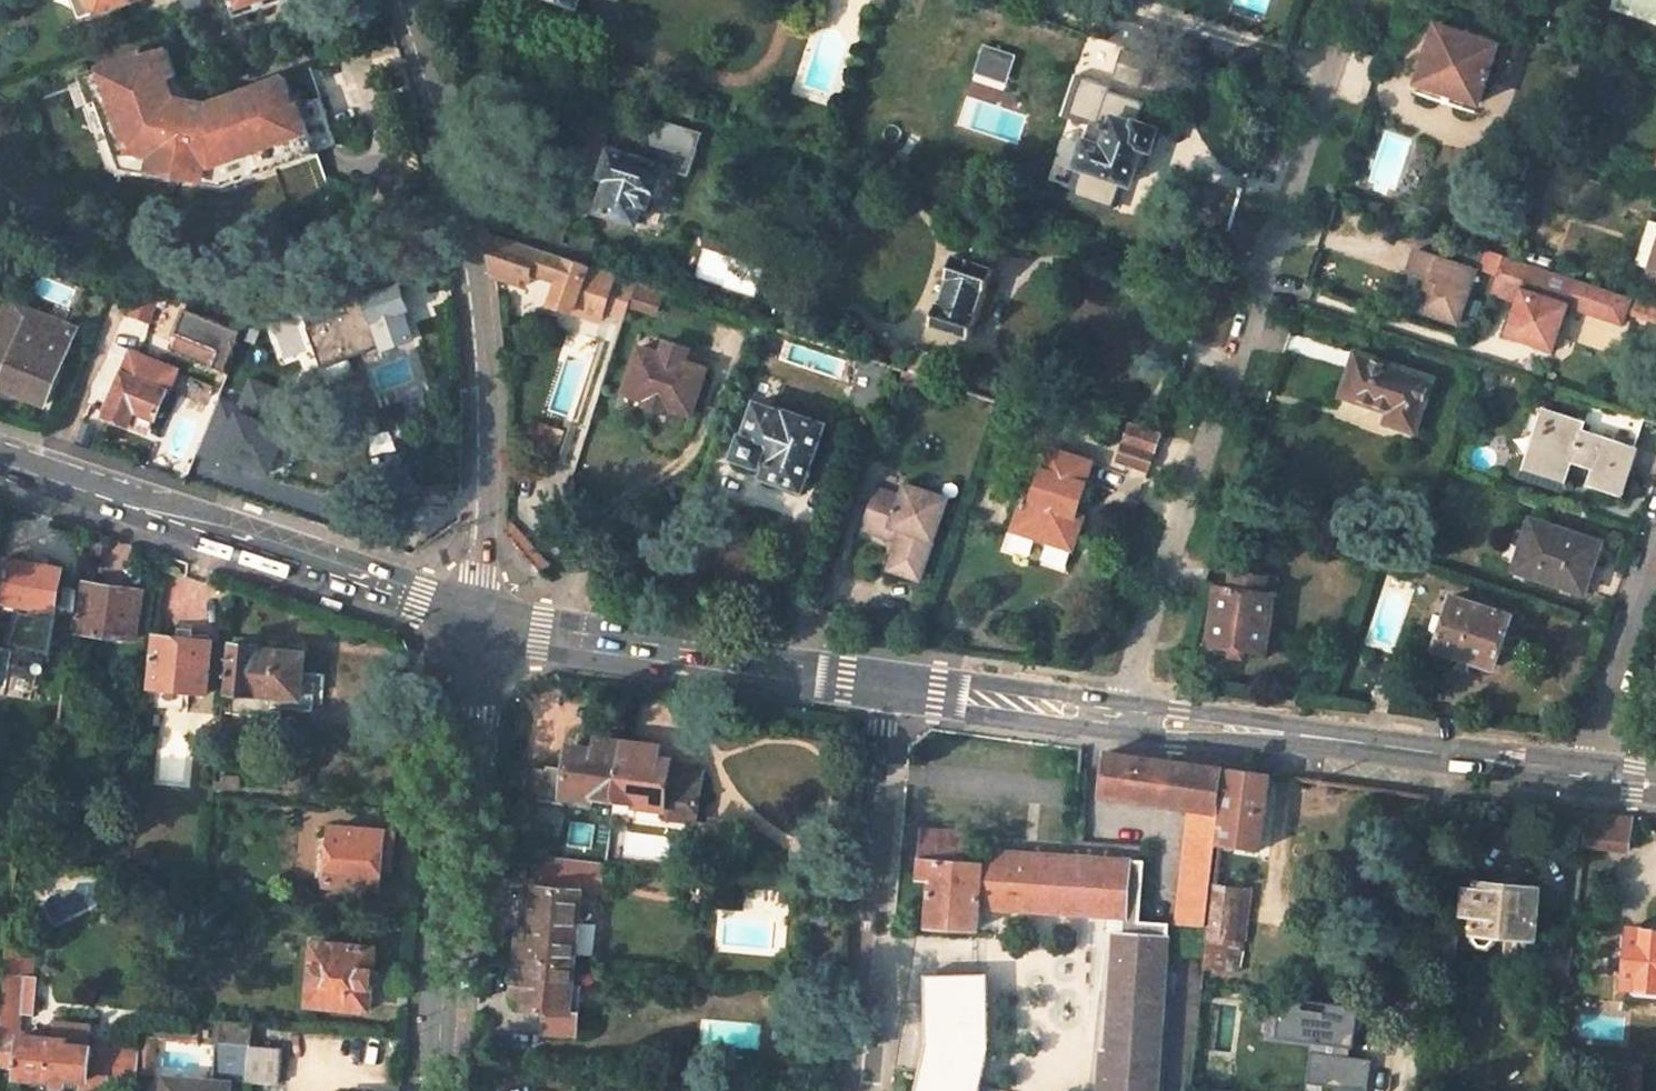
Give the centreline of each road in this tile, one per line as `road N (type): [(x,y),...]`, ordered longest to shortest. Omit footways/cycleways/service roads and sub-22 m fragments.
road 1 (residential): [(1357,0),(1111,713)]
road 2 (unclassified): [(475,617),(488,425),(470,209),(411,0)]
road 3 (secondary): [(475,617),(0,463)]
road 4 (tertiary): [(436,1090),(474,718),(475,617)]
road 5 (secondary): [(1580,773),(1111,713)]
road 6 (secondary): [(887,683),(582,641),(475,617)]
road 7 (unclassified): [(853,1090),(887,683)]
road 8 (residential): [(1655,531),(1580,773)]
road 9 (secondary): [(1111,713),(887,683)]

